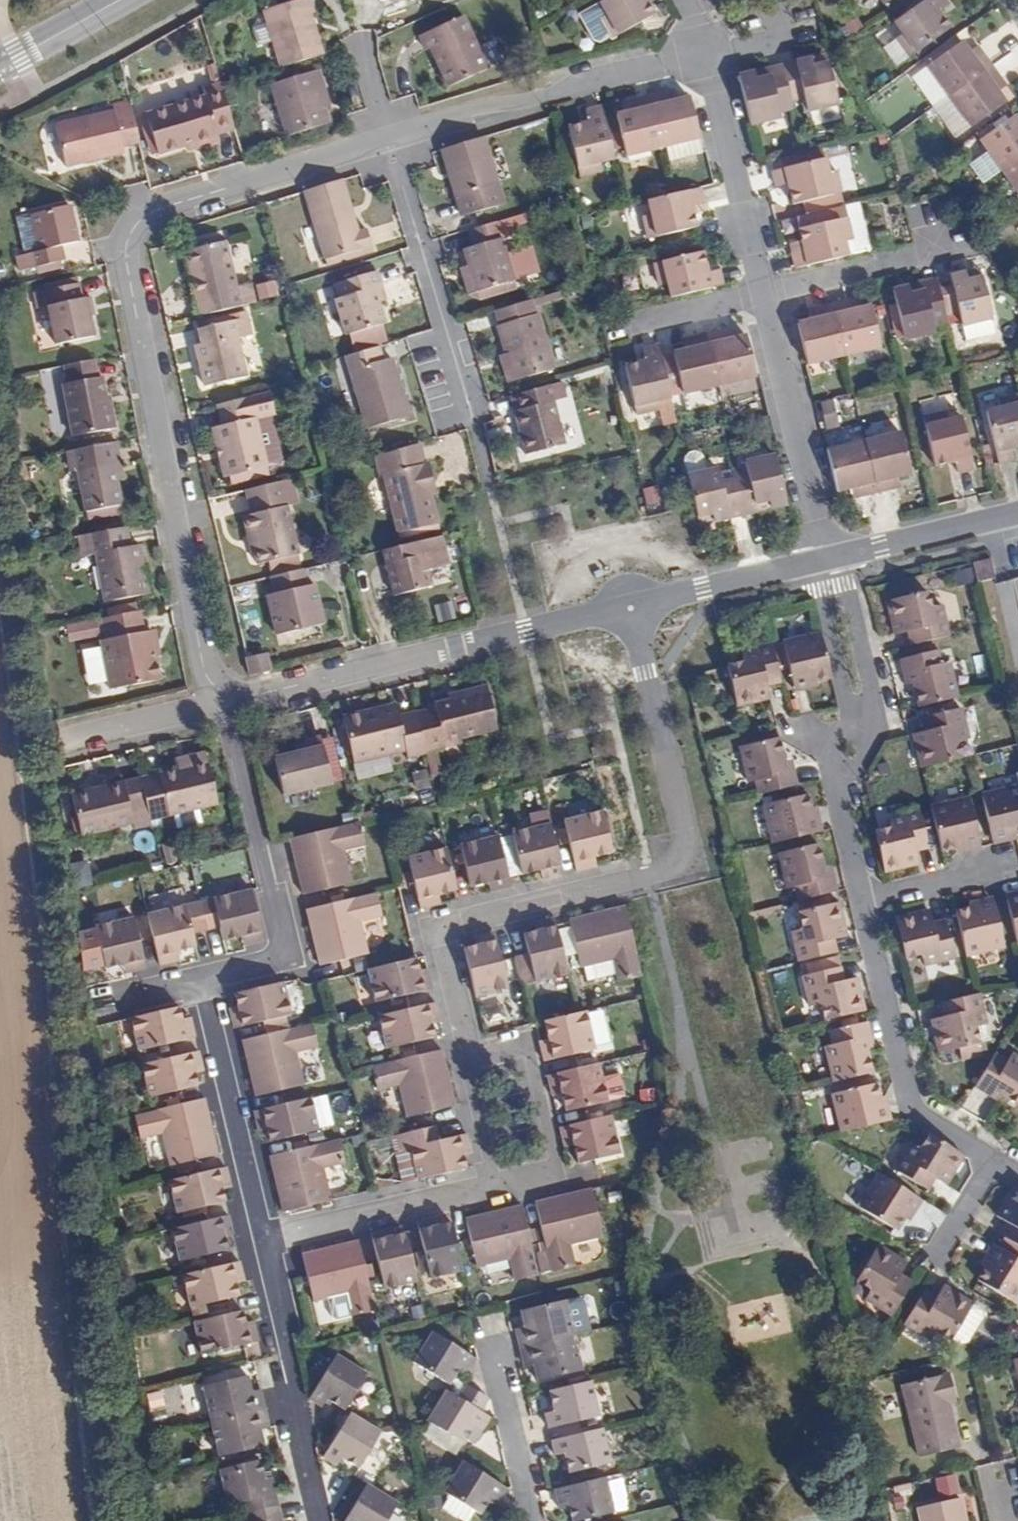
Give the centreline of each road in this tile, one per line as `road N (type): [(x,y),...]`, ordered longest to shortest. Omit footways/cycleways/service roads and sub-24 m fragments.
road 1 (residential): [(827,560),(706,54),(389,138),(159,207),(135,226),(129,268),(203,666),(222,692)]
road 2 (residential): [(264,1245),(497,1187),(437,927),(649,876)]
road 3 (residential): [(222,692),(286,963),(202,986),(264,1245)]
road 4 (residential): [(861,729),(839,785),(841,811),(903,1094),(916,1112),(993,1161)]
road 5 (residential): [(222,692),(275,690),(630,608)]
road 6 (residential): [(630,608),(685,834),(672,869),(649,876)]
road 7 (residential): [(264,1245),(323,1520)]
road 8 (residential): [(630,608),(812,564)]
road 9 (residential): [(843,556),(1017,514)]
road 10 (residential): [(861,729),(873,697),(843,556)]
road 11 (residential): [(812,564),(861,729)]
road 12 (residential): [(993,1161),(927,1272)]
road 13 (secondary): [(13,59),(121,0)]

